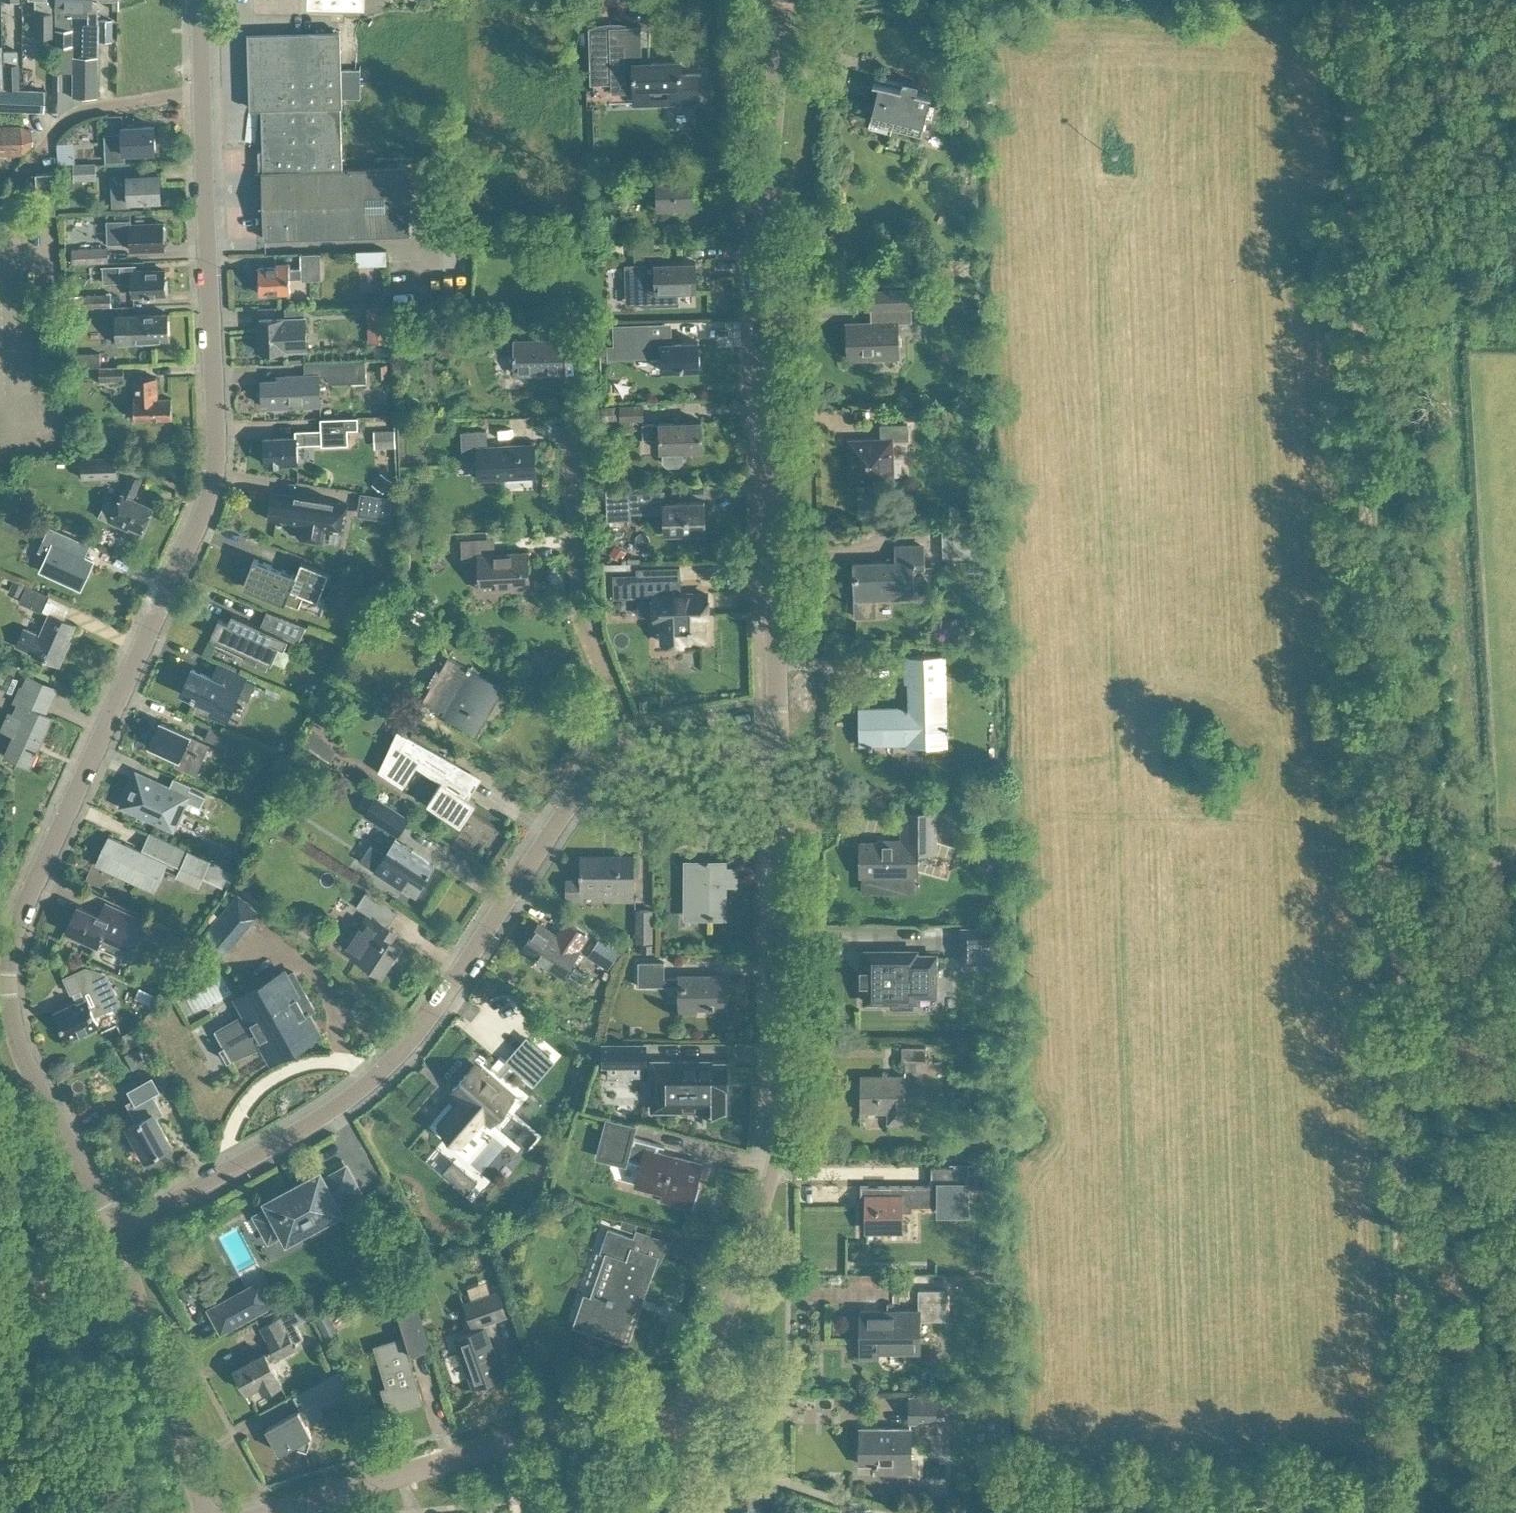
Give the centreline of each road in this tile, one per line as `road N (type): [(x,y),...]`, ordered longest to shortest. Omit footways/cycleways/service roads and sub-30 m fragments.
road 1 (track): [(1402,1488),(1349,0)]
road 2 (residential): [(117,1229),(8,1025),(3,971),(44,858),(212,486),(218,448),(200,0)]
road 3 (residential): [(779,752),(765,251),(784,0)]
road 4 (residential): [(117,1229),(244,1163),(407,1046),(576,800),(638,761)]
road 5 (residential): [(670,1423),(693,1409),(778,1147),(779,752)]
road 6 (residential): [(270,1512),(527,1436),(670,1423)]
road 7 (residential): [(638,761),(587,631),(570,434)]
road 8 (residential): [(212,1512),(200,1497),(117,1229)]
road 9 (residential): [(670,1423),(670,1482),(787,1482),(871,1509)]
road 10 (residential): [(638,761),(779,752)]

